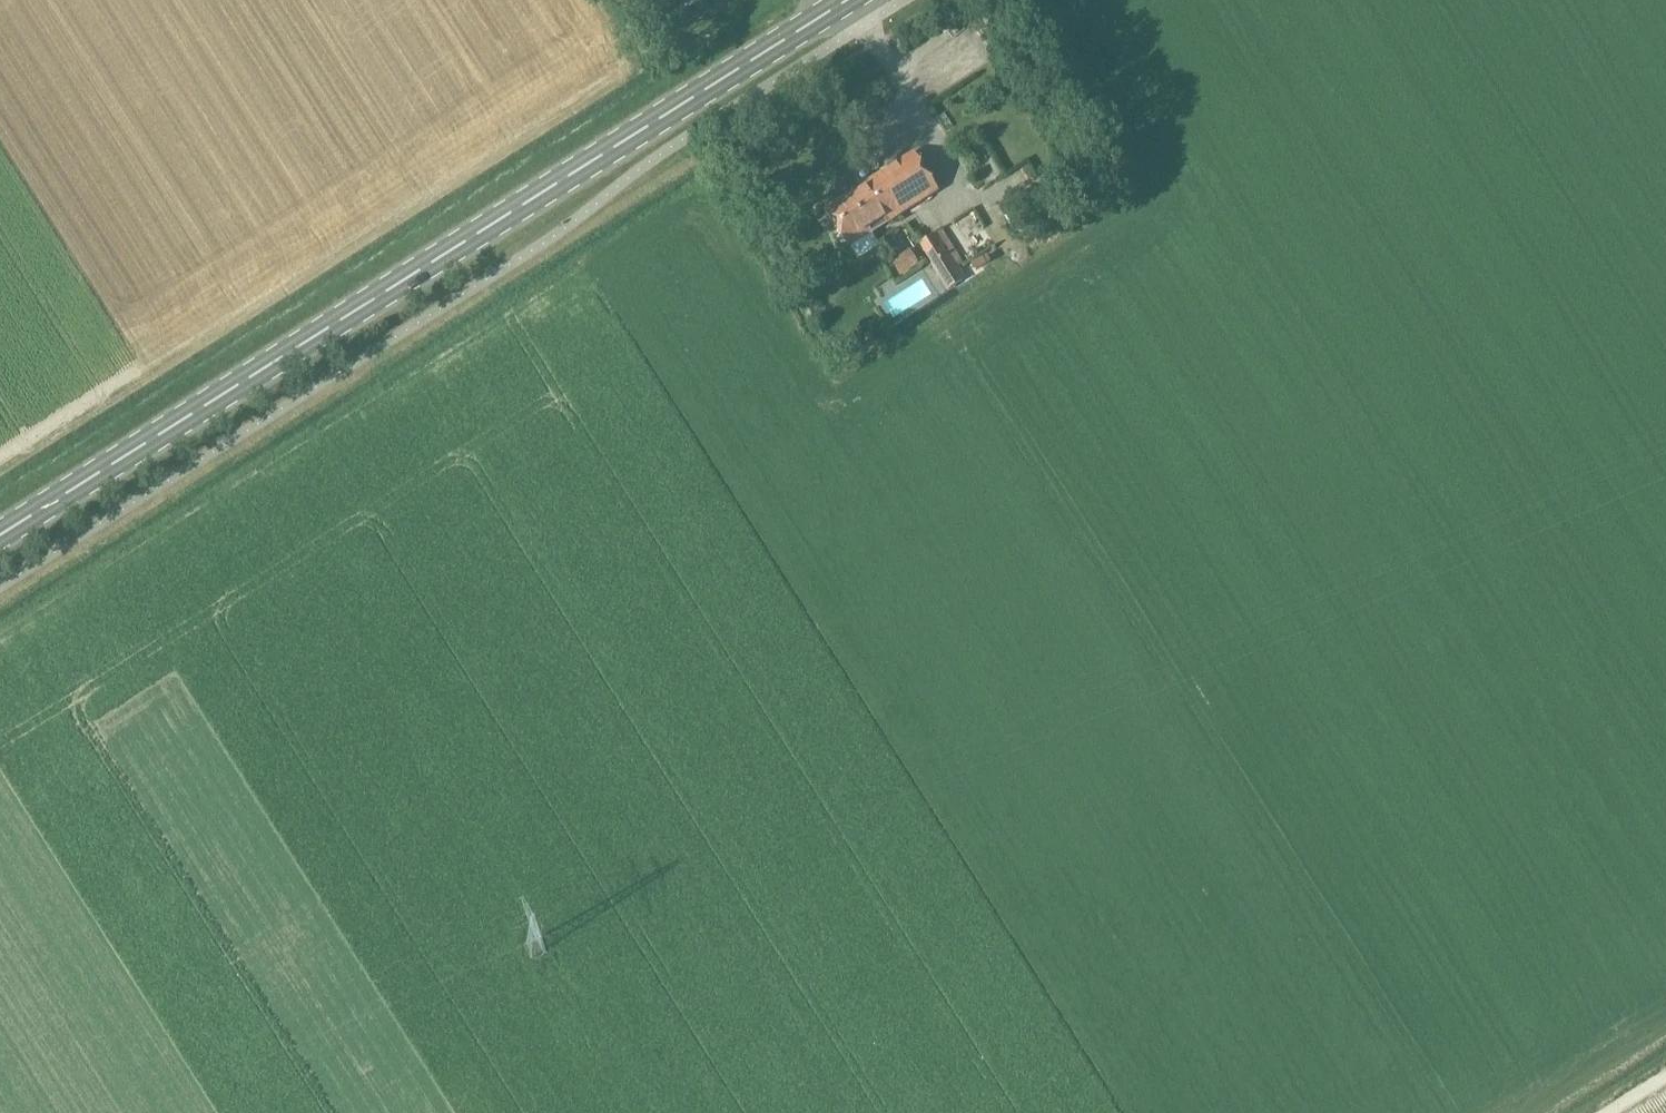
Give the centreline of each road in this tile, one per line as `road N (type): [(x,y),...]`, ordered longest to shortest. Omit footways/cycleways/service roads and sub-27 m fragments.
road 1 (secondary): [(0,535),(846,0)]

